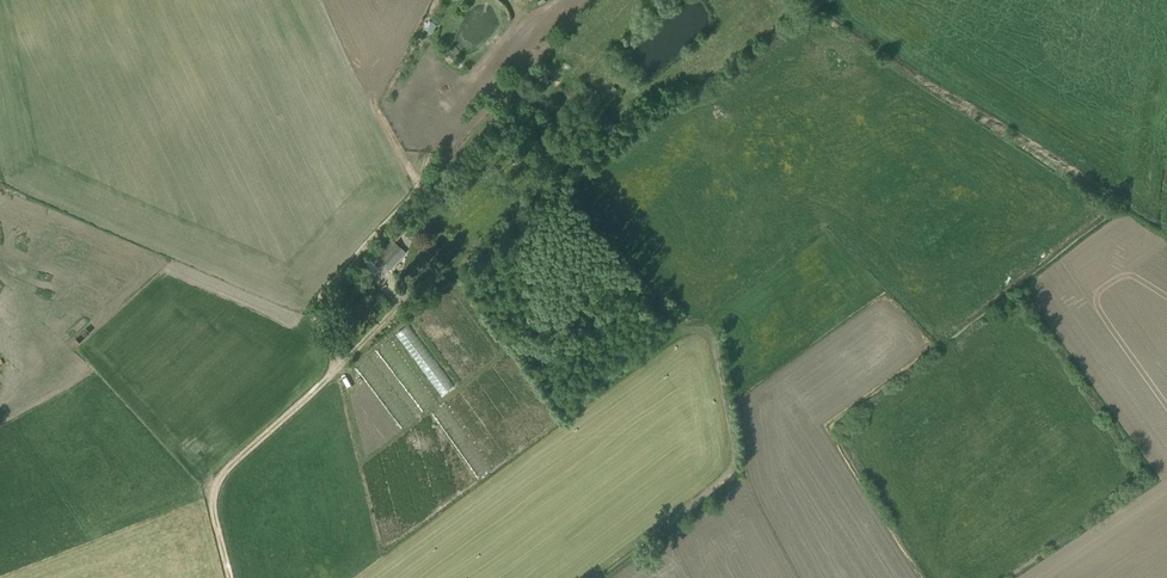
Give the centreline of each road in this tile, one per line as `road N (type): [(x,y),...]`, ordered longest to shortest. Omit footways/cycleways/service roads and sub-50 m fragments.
road 1 (track): [(229,577),(213,516),(222,474),(334,372)]

